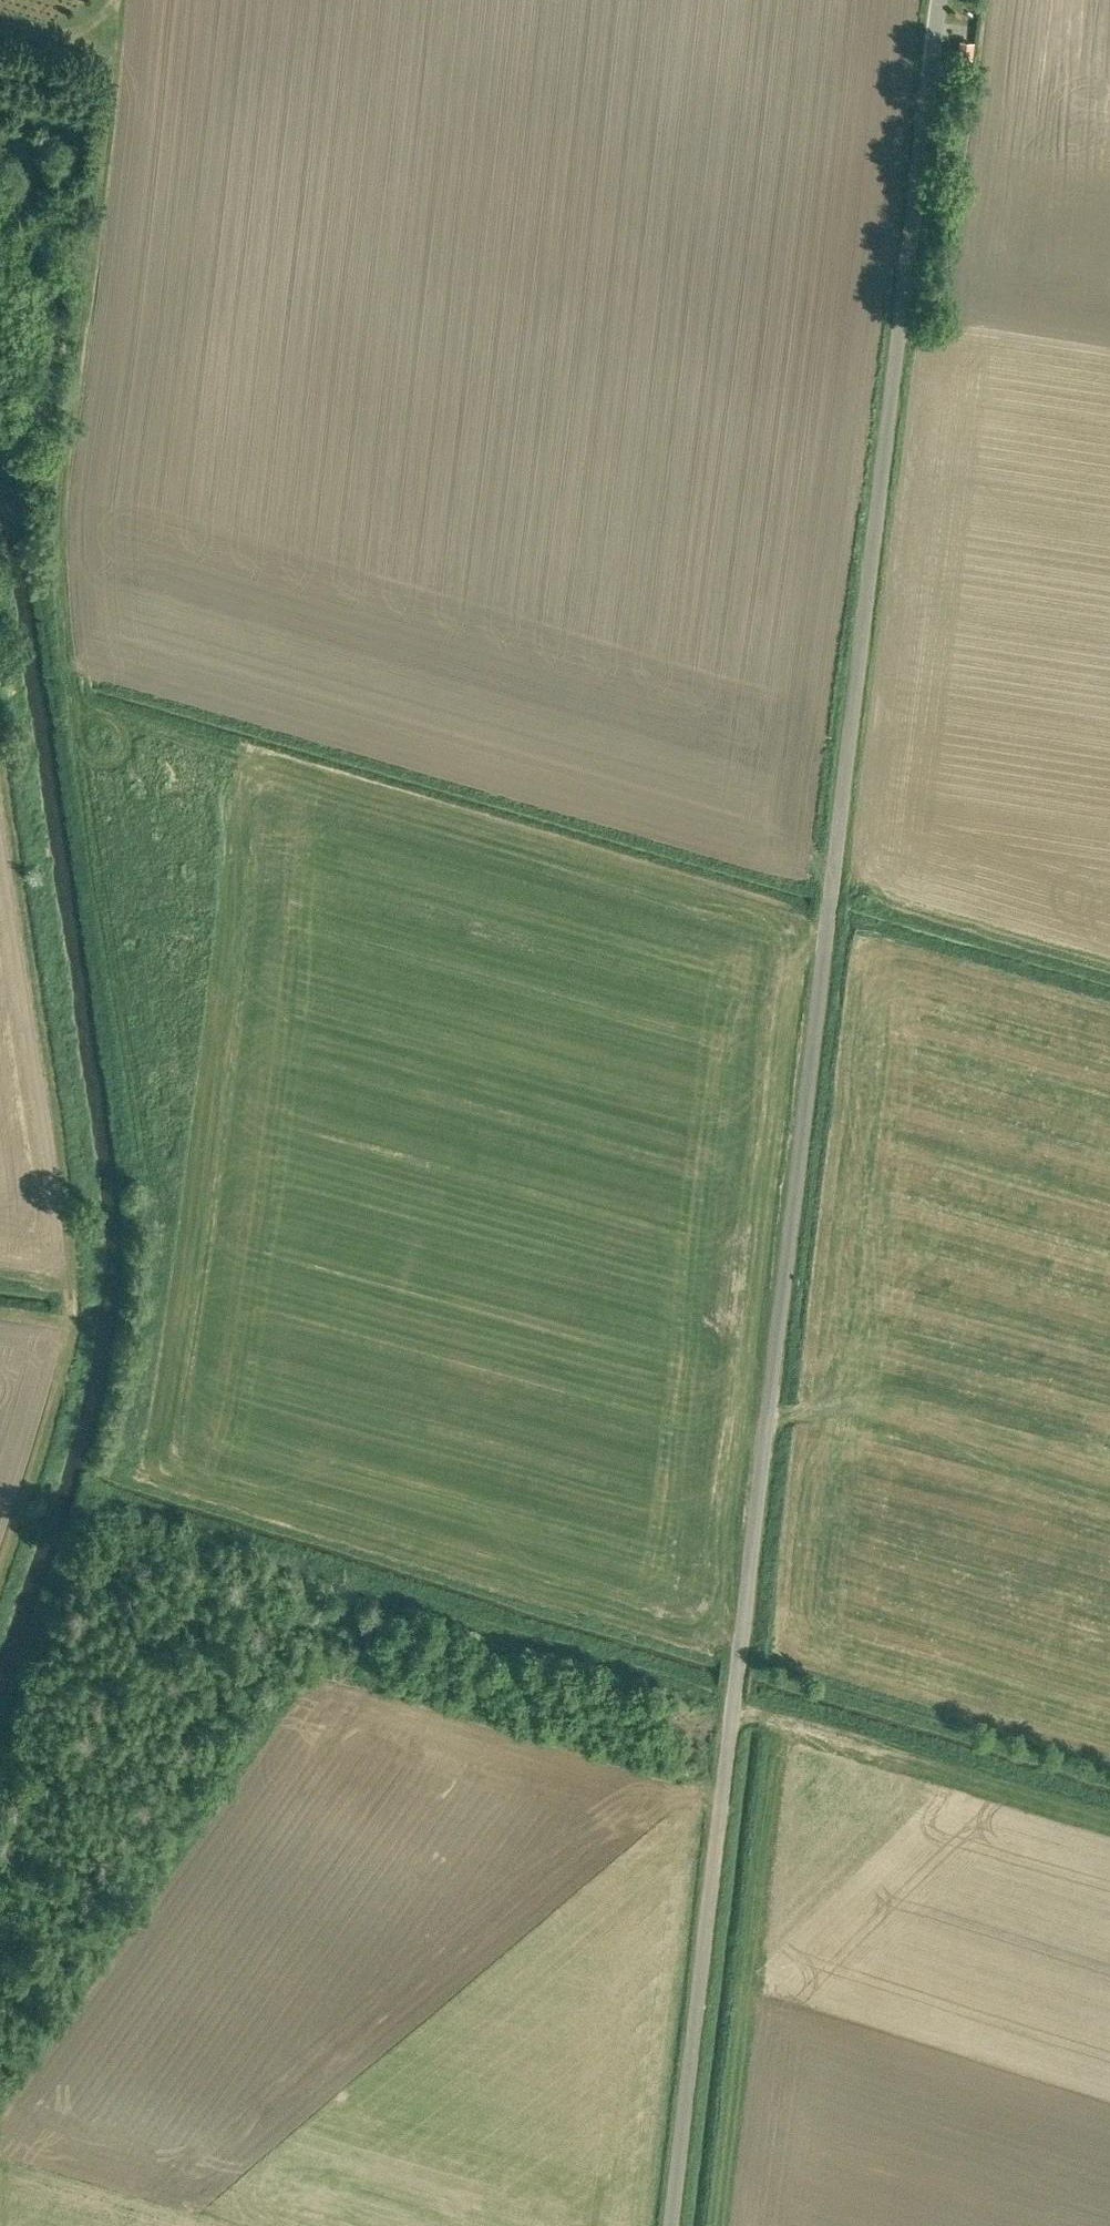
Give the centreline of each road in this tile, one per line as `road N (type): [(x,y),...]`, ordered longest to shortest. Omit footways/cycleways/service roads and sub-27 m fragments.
road 1 (unclassified): [(940,0),(673,2225)]
road 2 (track): [(141,0),(59,401)]
road 3 (track): [(128,75),(95,47),(28,46),(0,54)]

